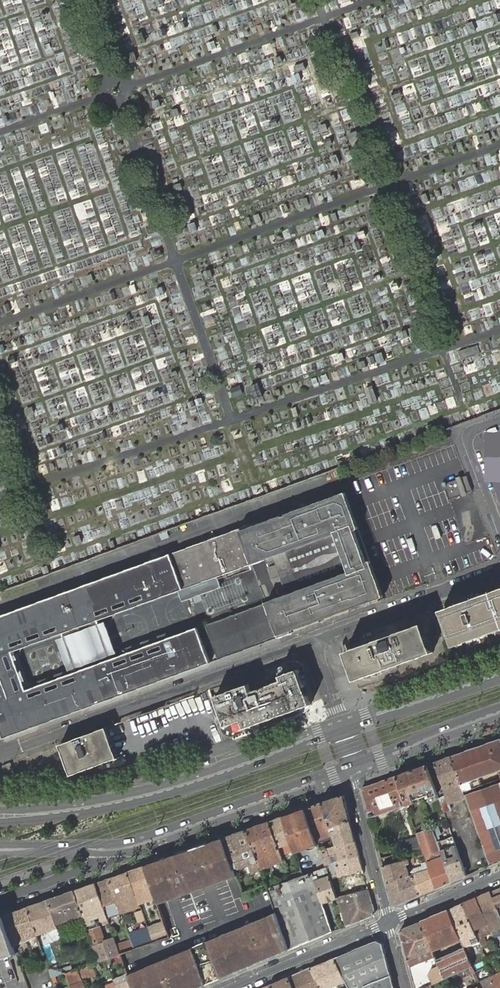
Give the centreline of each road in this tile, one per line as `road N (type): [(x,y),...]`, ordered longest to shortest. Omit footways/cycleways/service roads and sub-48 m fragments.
road 1 (secondary): [(340,727),(151,794),(0,818)]
road 2 (residential): [(312,642),(0,755)]
road 3 (secondary): [(105,846),(353,767)]
road 4 (residential): [(499,572),(312,642)]
road 5 (residential): [(231,987),(388,922)]
road 6 (secondary): [(499,674),(340,727)]
road 7 (residential): [(388,922),(353,767)]
road 8 (secondary): [(353,767),(499,712)]
road 9 (residential): [(499,875),(388,922)]
road 10 (residential): [(0,898),(92,864),(105,846)]

